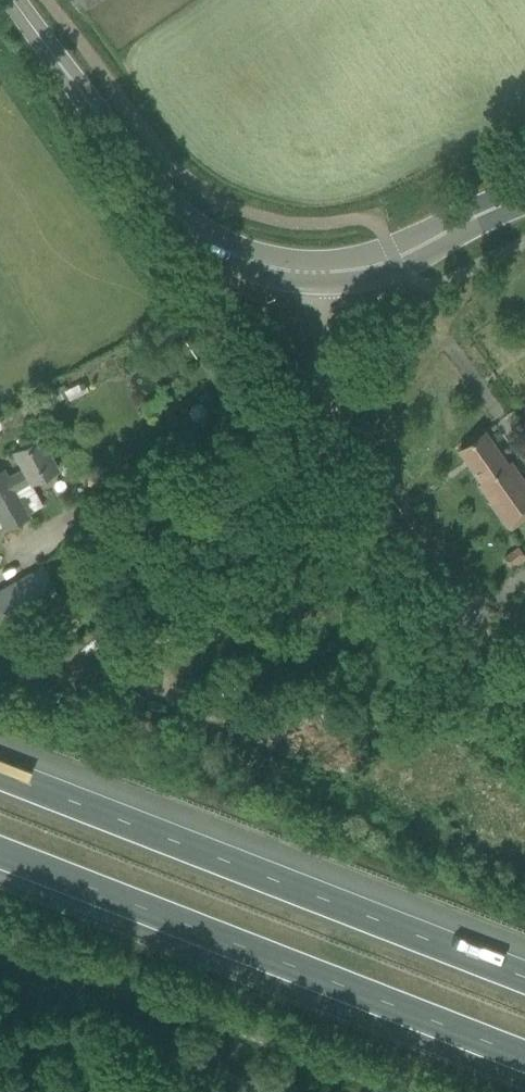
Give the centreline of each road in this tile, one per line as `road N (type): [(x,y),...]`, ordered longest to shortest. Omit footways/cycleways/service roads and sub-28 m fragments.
road 1 (tertiary): [(524,197),(355,270),(261,264),(218,246),(163,201),(14,0)]
road 2 (motorway): [(0,855),(524,1059)]
road 3 (motorway): [(524,968),(0,768)]
road 4 (unclassified): [(405,1091),(0,930)]

